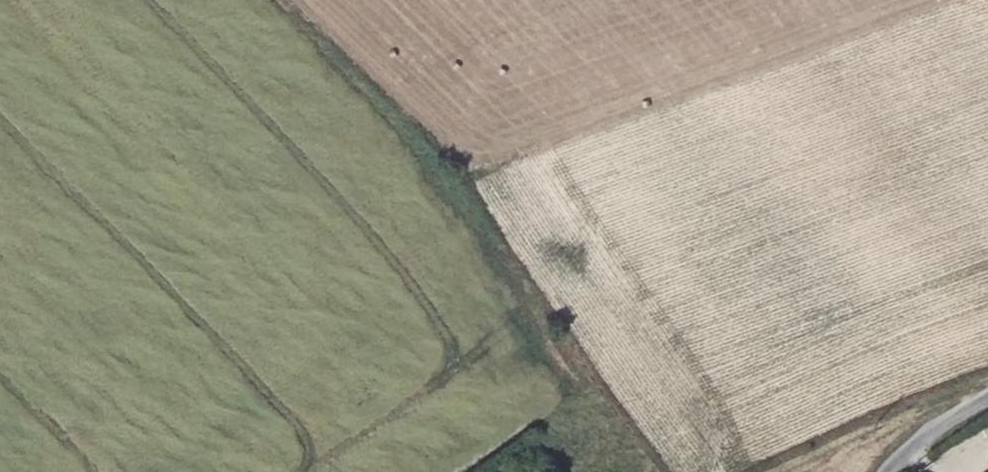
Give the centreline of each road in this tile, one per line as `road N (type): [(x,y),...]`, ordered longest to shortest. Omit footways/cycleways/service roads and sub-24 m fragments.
road 1 (residential): [(880,471),(893,454),(987,389)]

